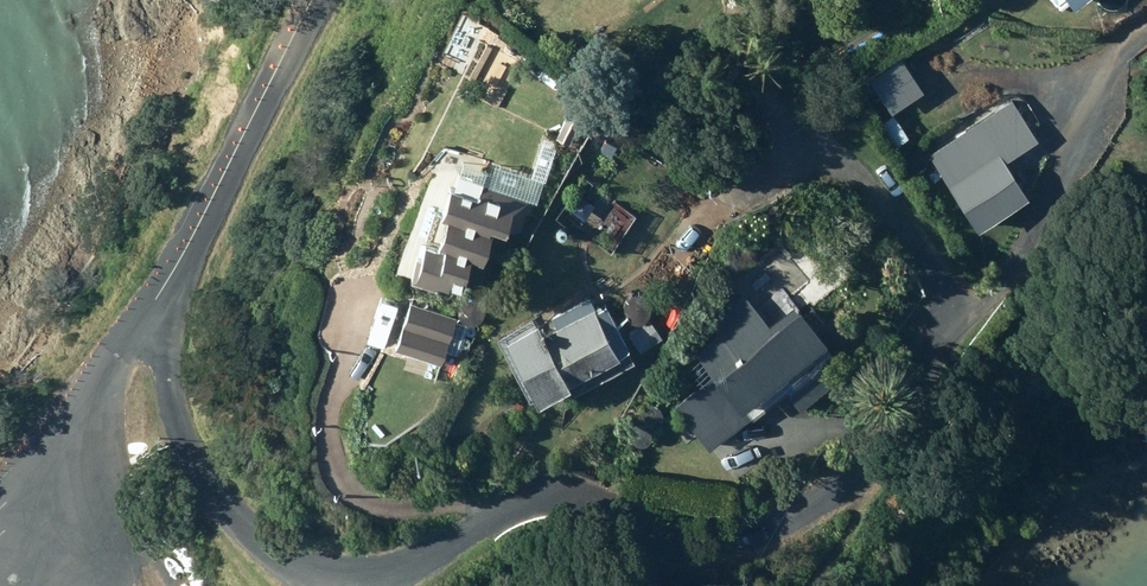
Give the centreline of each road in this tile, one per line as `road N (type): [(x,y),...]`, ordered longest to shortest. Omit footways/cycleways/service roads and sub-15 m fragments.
road 1 (unclassified): [(156,303),(210,496),(245,539),(284,568),(332,585),(415,569),(503,516),(576,499),(688,550),(742,550),(819,501),(977,308)]
road 2 (unclassified): [(317,0),(156,303)]
road 3 (unclassified): [(156,303),(89,405),(50,540)]

